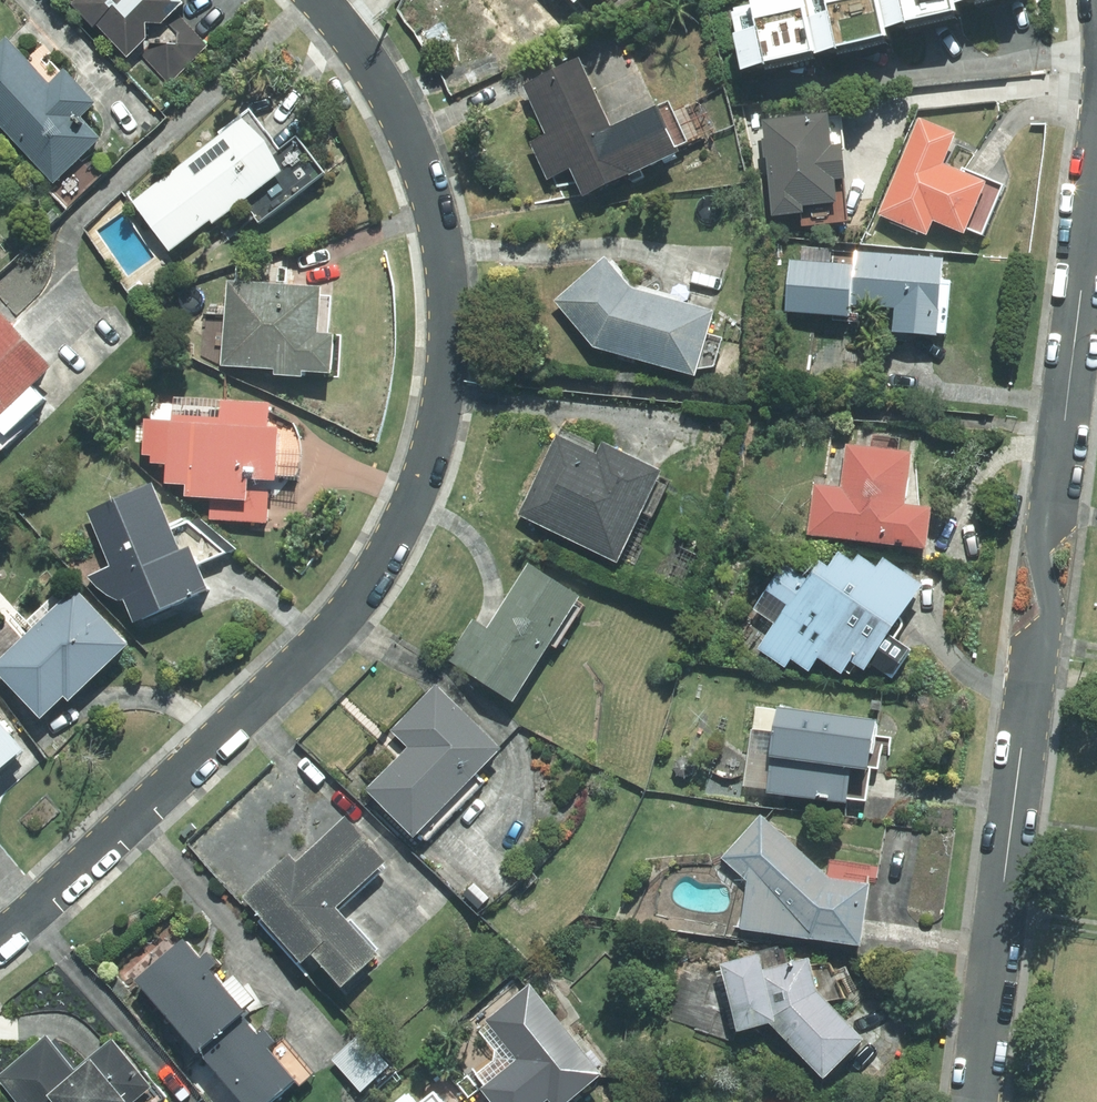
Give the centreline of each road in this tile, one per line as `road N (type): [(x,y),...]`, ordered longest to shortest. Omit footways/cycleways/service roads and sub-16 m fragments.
road 1 (residential): [(0,939),(349,614),(393,541),(435,443),(451,340),(446,249),(417,162),(375,78),(318,0)]
road 2 (residential): [(1096,182),(1054,511),(1040,550),(1052,621),(1035,655),(976,1101)]

